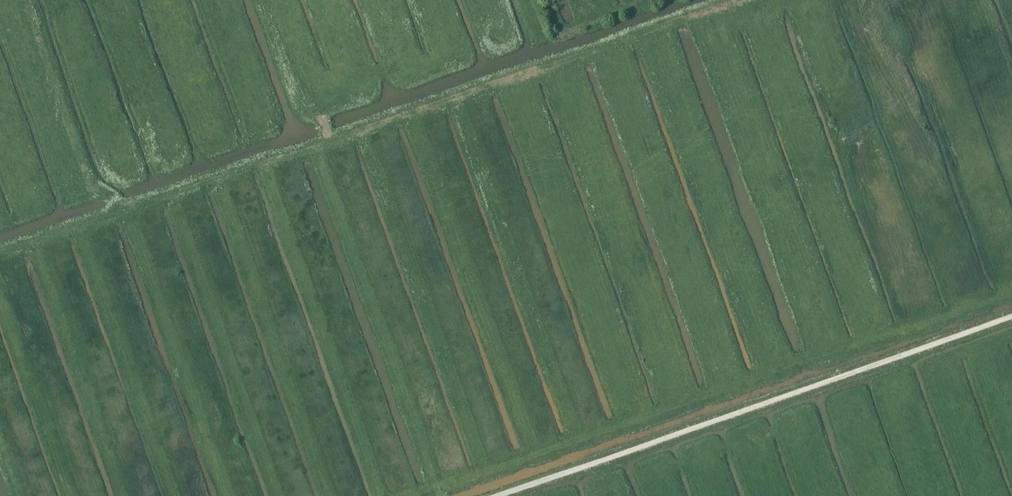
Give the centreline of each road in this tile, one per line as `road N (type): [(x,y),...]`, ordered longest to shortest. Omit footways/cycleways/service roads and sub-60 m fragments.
road 1 (track): [(498,495),(1011,316)]
road 2 (track): [(272,0),(328,137),(324,168),(441,495)]

